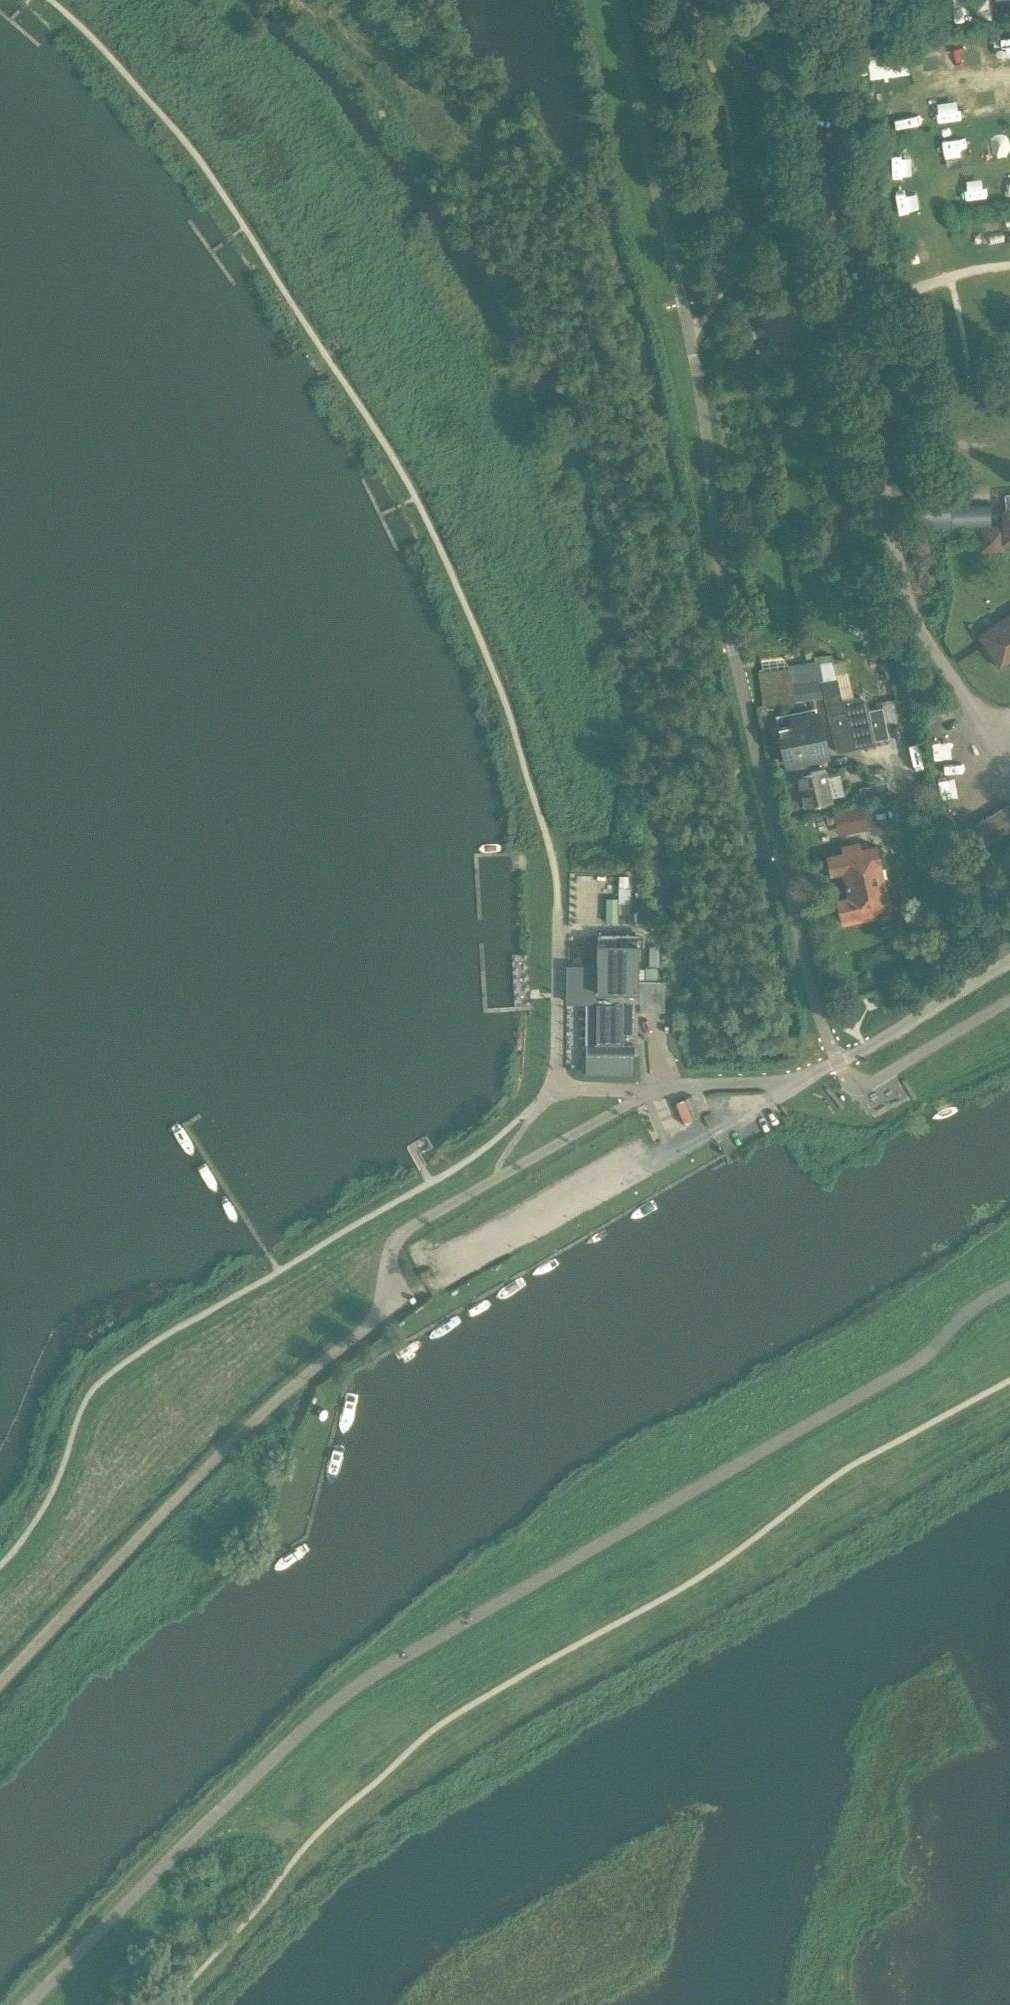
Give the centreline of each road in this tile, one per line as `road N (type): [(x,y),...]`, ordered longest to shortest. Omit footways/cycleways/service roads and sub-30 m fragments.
road 1 (unclassified): [(646,1091),(807,1079),(1009,959)]
road 2 (track): [(966,372),(951,276),(1009,266)]

